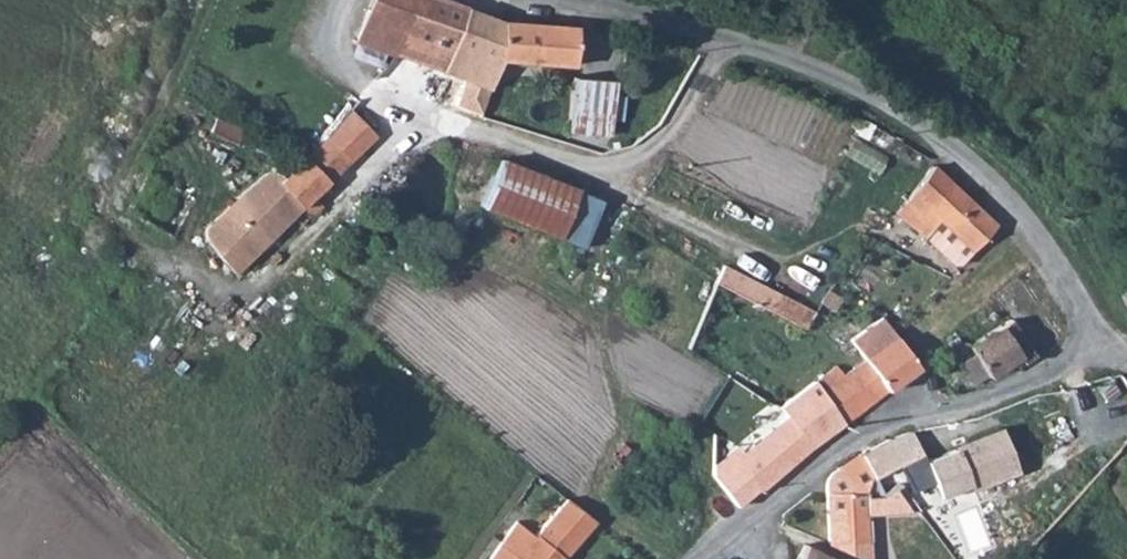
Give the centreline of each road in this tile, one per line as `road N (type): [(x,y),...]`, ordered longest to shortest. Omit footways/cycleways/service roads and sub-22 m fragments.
road 1 (unclassified): [(1126,366),(1103,340),(1055,247),(970,153),(852,83),(737,39),(587,0)]

